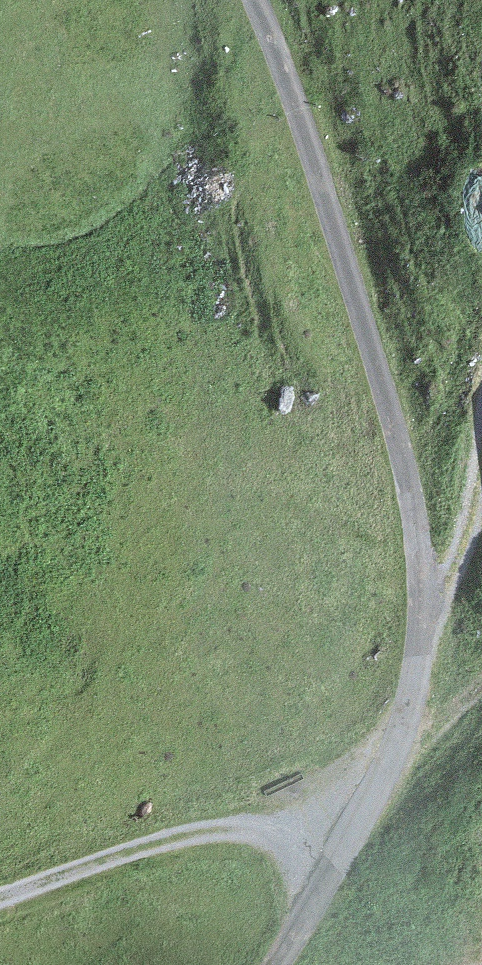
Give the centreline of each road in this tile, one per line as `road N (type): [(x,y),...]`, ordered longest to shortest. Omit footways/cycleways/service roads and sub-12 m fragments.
road 1 (track): [(254,0),(280,55),(406,462),(431,609),(409,715),(273,964)]
road 2 (track): [(0,900),(181,836),(247,831),(283,838),(335,865)]
road 3 (track): [(431,609),(470,526),(481,457)]

